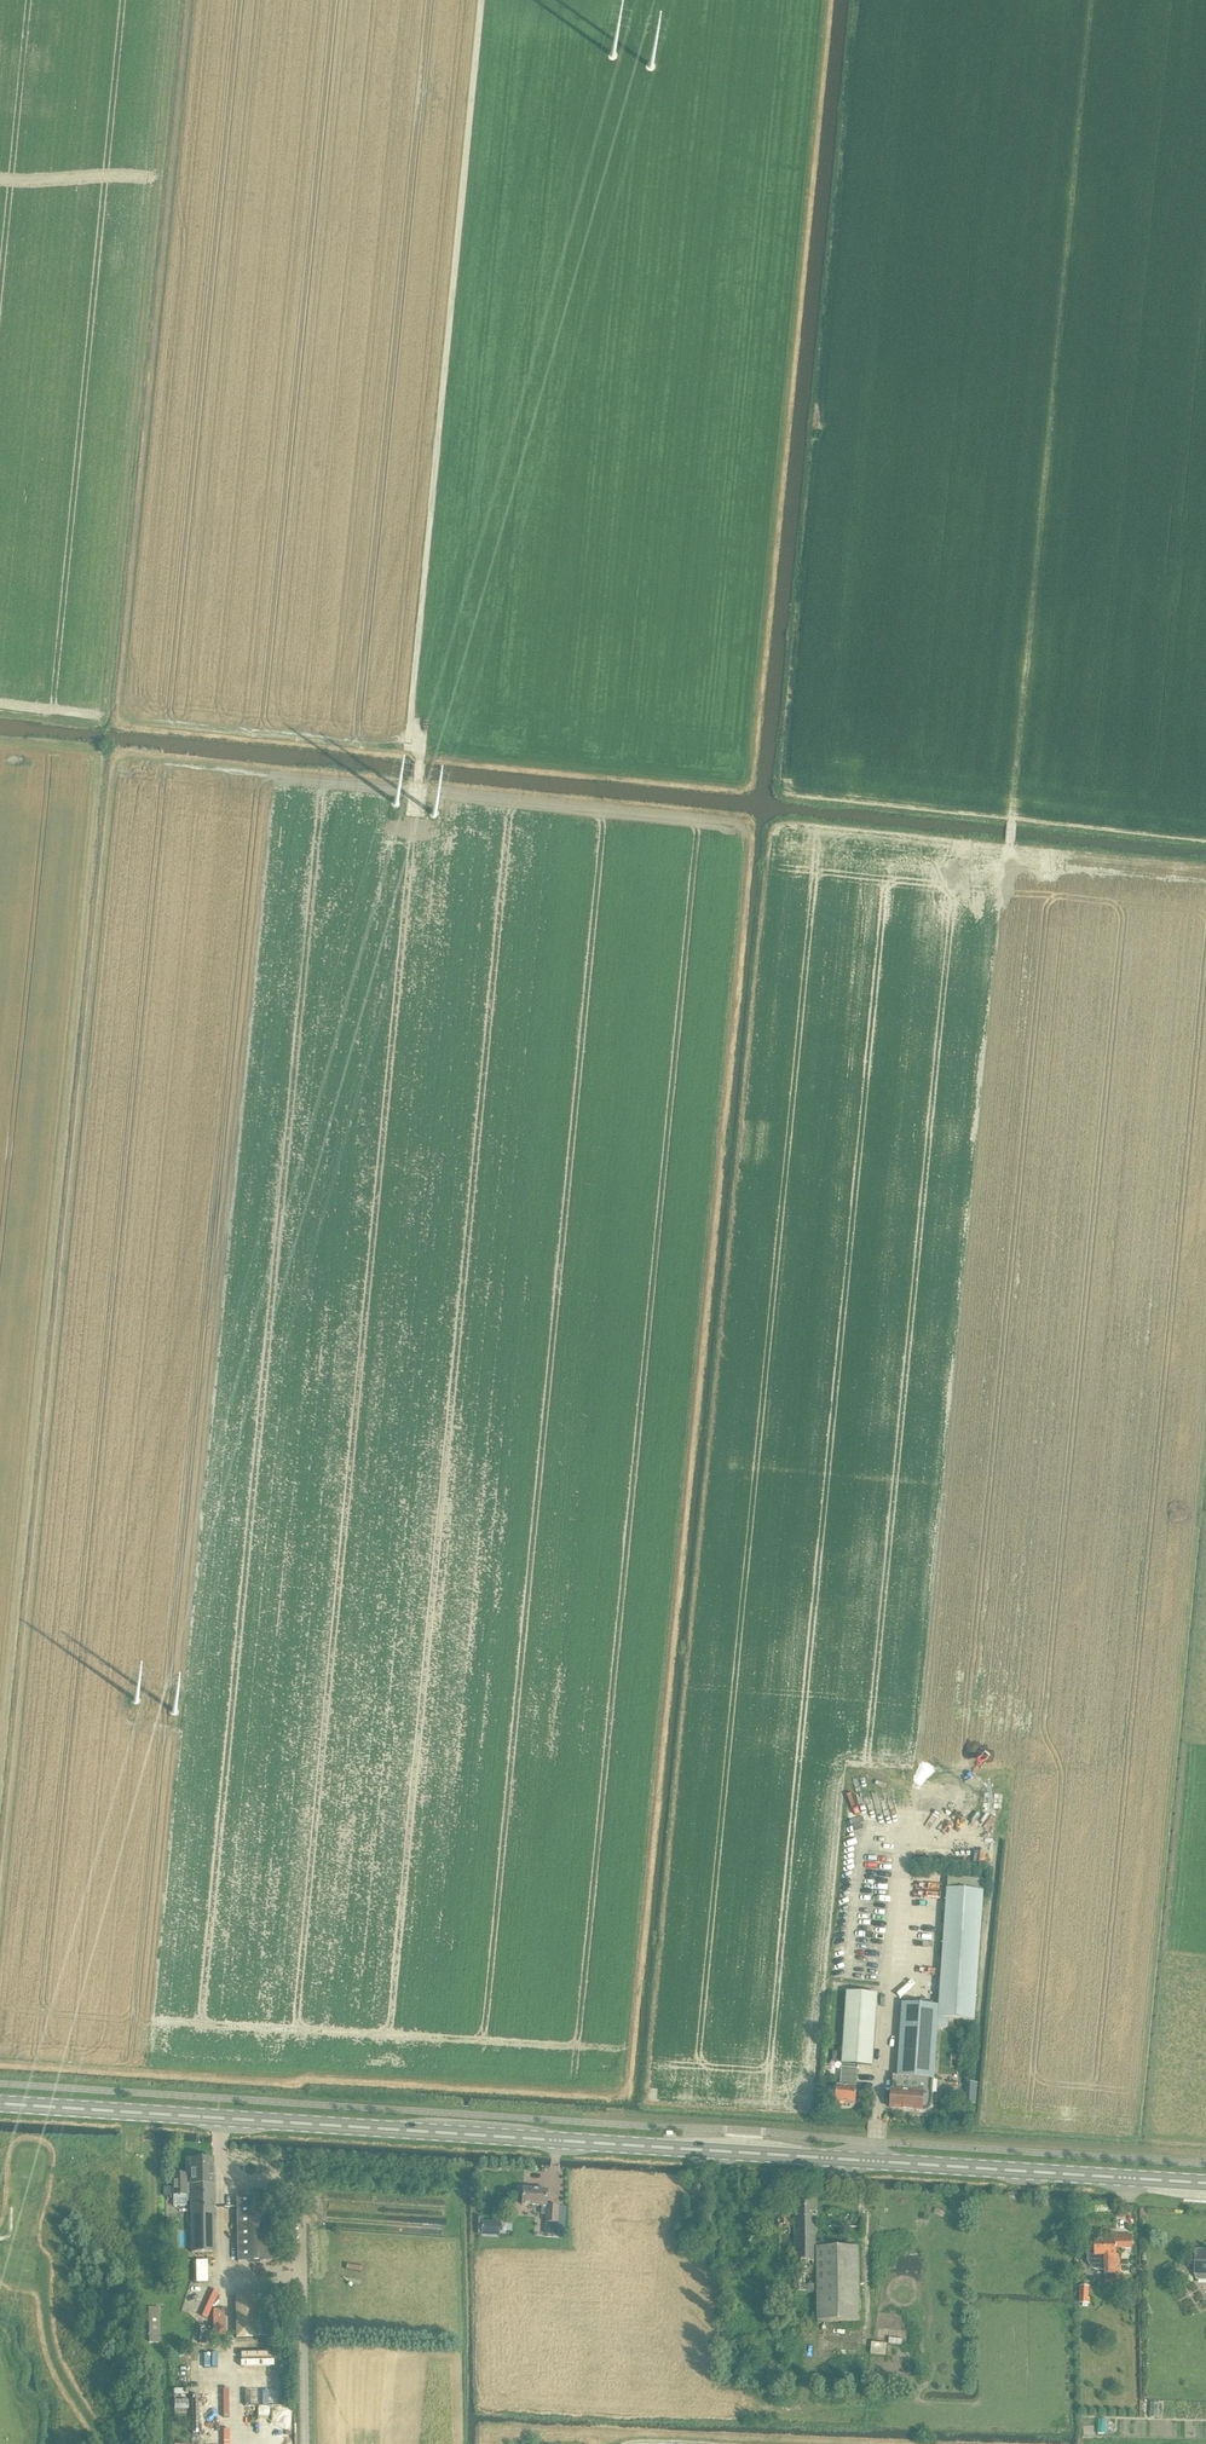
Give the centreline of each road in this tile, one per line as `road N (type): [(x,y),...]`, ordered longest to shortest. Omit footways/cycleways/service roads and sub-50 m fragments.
road 1 (primary): [(0,2103),(1205,2183)]
road 2 (track): [(416,688),(484,0)]

